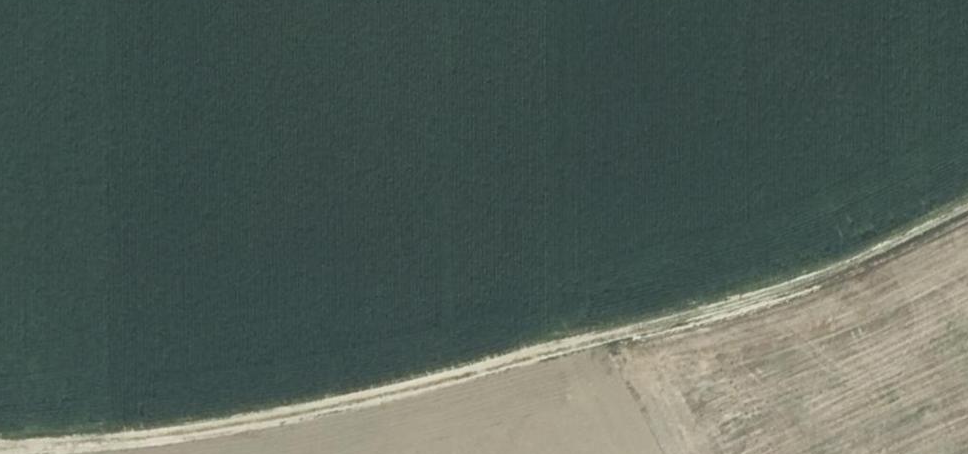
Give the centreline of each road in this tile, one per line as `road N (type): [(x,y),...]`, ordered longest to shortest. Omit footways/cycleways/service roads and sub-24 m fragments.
road 1 (track): [(967,204),(762,295),(131,438),(0,445)]

